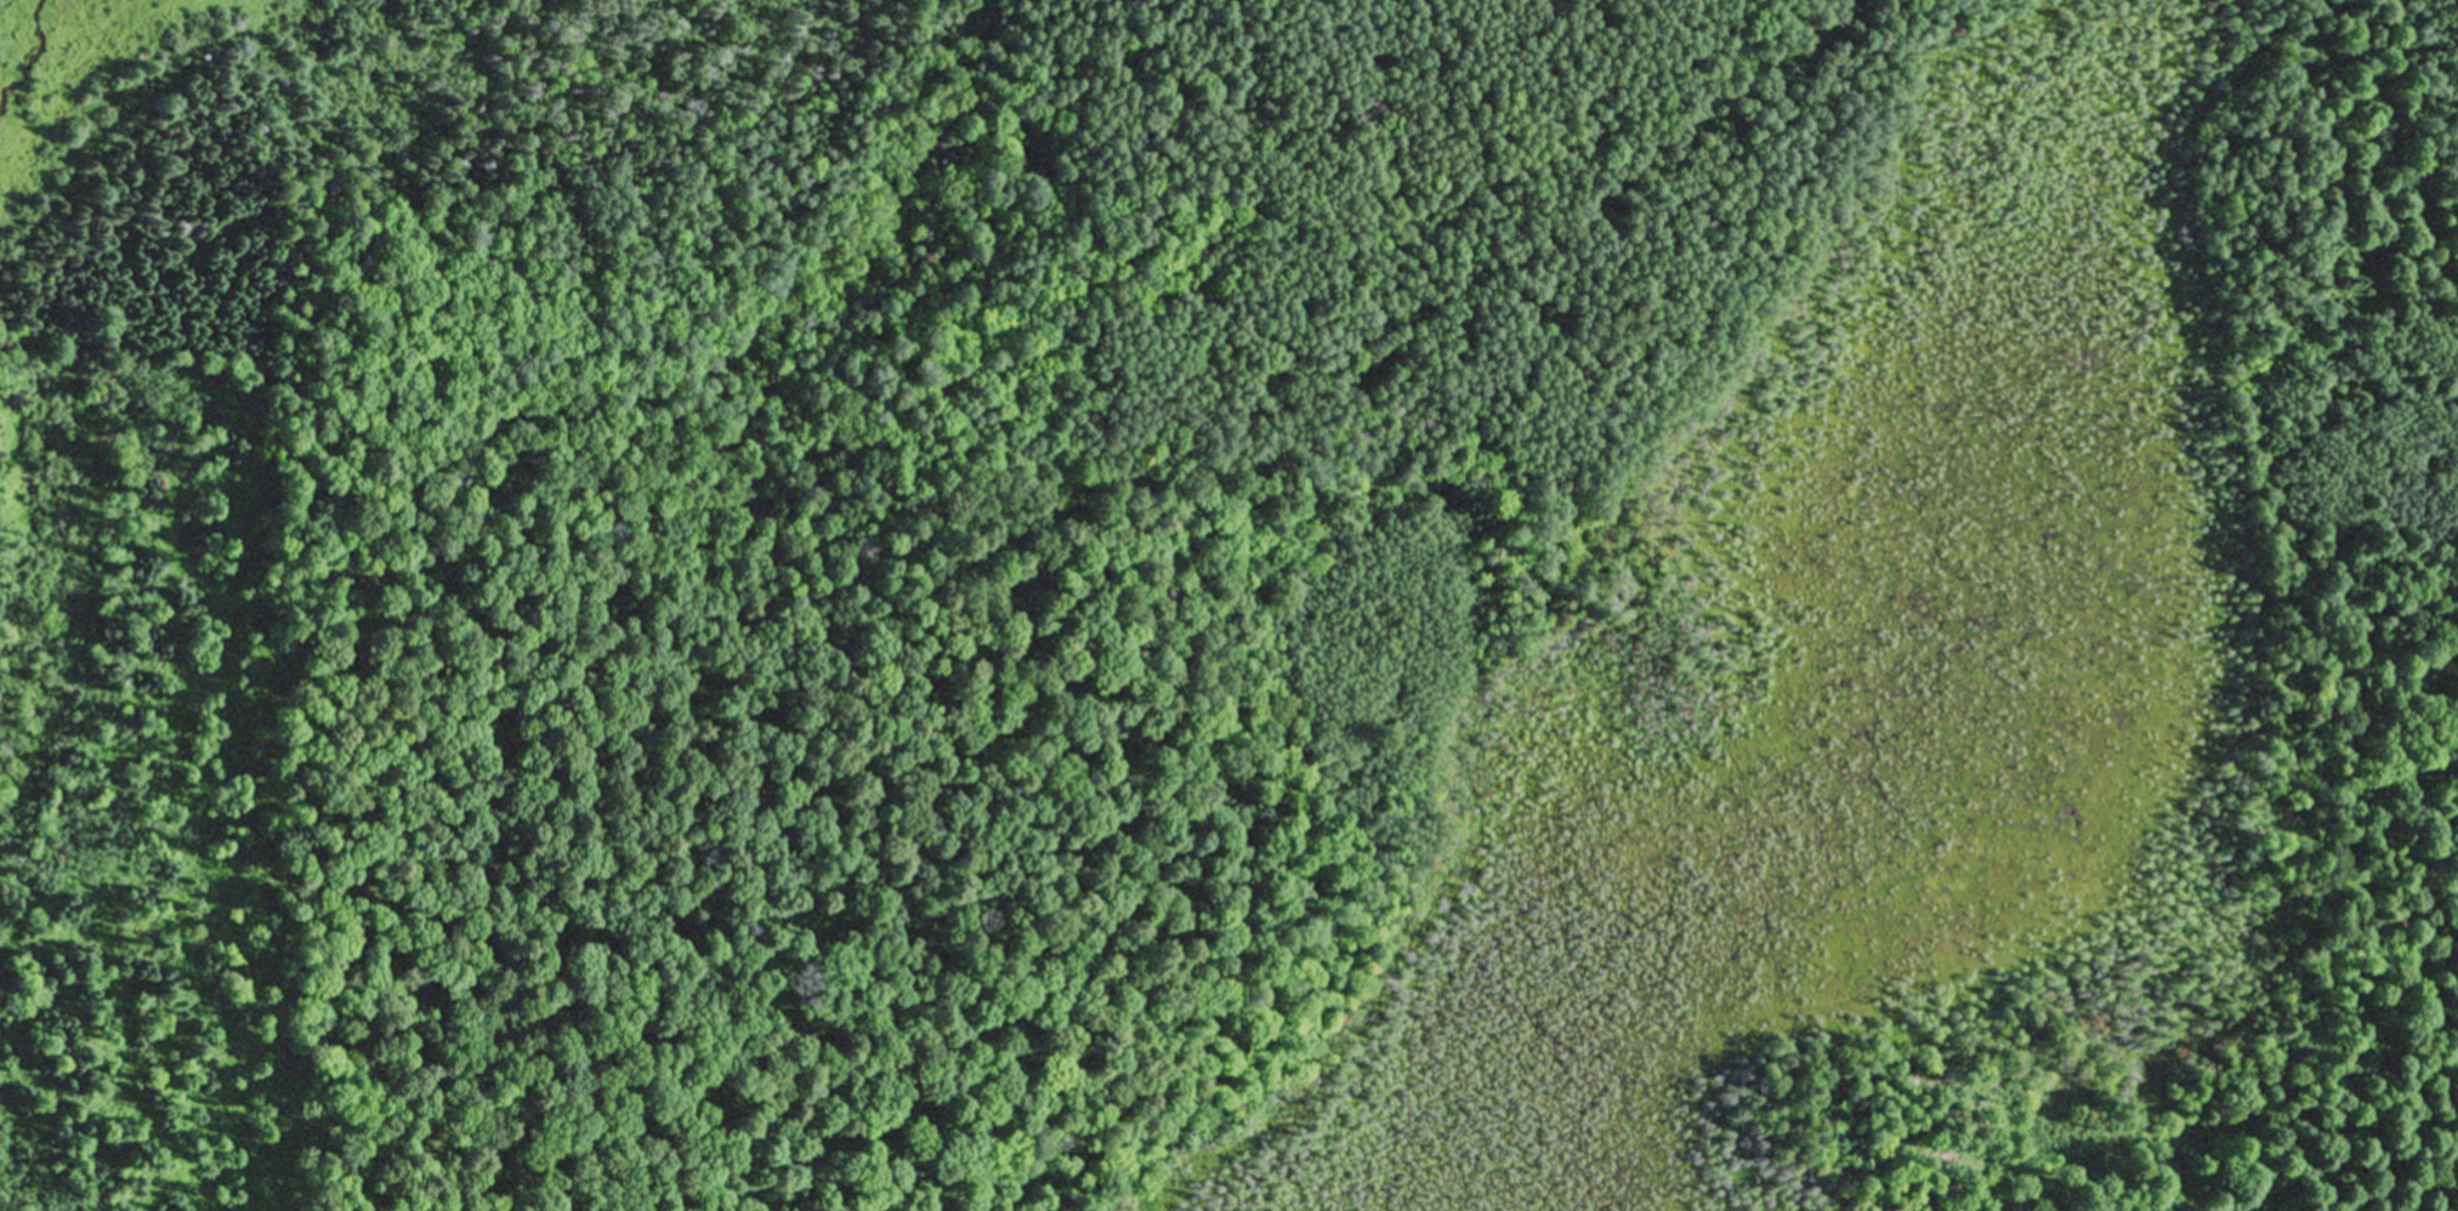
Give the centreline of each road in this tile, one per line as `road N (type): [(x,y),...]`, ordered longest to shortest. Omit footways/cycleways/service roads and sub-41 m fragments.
road 1 (residential): [(2311,0),(2328,7),(2382,177),(2457,279)]

